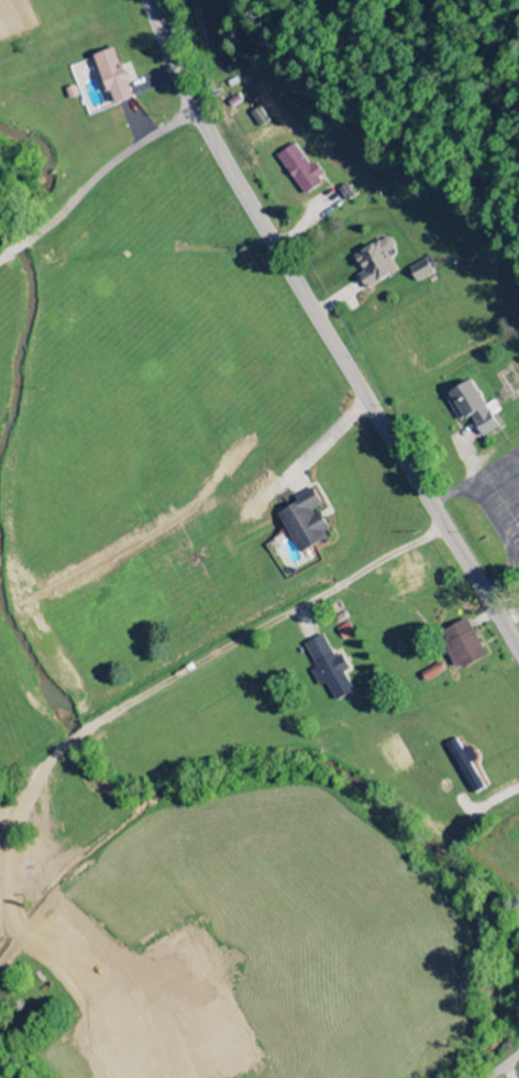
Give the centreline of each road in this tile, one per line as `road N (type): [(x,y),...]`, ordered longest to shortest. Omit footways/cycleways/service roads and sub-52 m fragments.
road 1 (secondary): [(518,649),(266,232),(198,111),(148,0)]
road 2 (residential): [(446,528),(73,740),(46,771),(15,834)]
road 3 (residential): [(52,224),(123,155),(198,111)]

